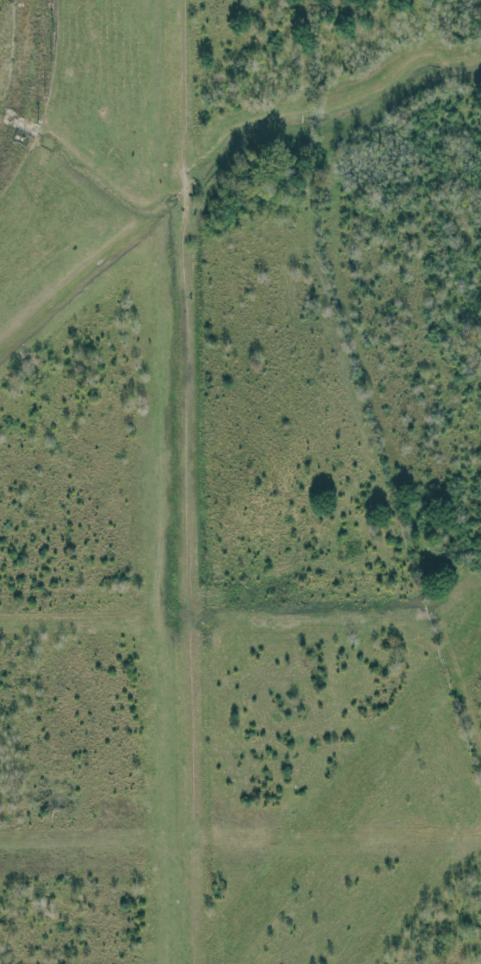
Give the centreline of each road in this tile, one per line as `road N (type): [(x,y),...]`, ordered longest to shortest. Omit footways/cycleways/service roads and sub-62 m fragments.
road 1 (track): [(203,963),(196,185)]
road 2 (track): [(199,586),(480,575)]

